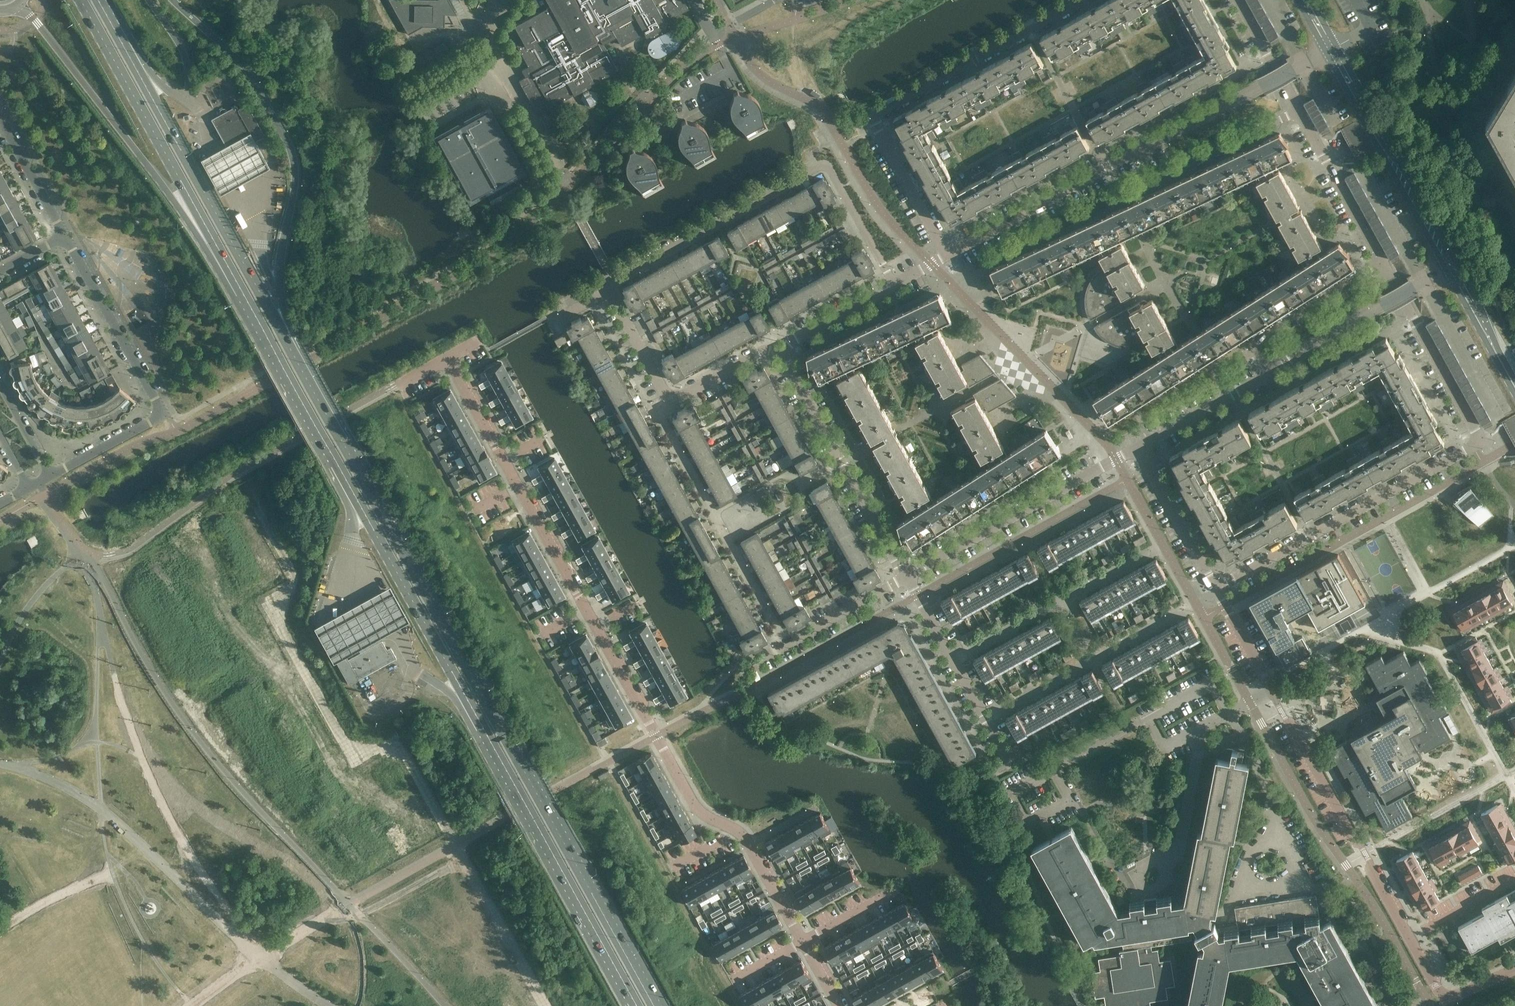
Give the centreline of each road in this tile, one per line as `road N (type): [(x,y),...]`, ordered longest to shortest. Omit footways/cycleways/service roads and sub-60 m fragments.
road 1 (residential): [(448,358),(692,801),(746,838),(803,942)]
road 2 (trunk): [(654,1005),(349,453)]
road 3 (trunk): [(349,453),(105,13)]
road 4 (residential): [(1215,587),(1475,448),(1477,433),(1383,266)]
road 5 (residential): [(1449,996),(1436,986),(1215,587)]
road 6 (residential): [(946,256),(874,117),(1083,0)]
road 7 (residential): [(608,291),(613,279),(822,166),(894,285)]
road 8 (trunk): [(13,8),(38,23),(175,202),(234,298),(248,303)]
road 9 (trunk): [(282,304),(292,153),(245,67),(173,0)]
road 10 (trunk): [(81,0),(248,303)]
road 11 (trunk): [(329,448),(490,741)]
road 12 (residential): [(51,477),(163,416),(66,236)]
road 13 (trunk): [(490,741),(632,997)]
road 14 (residential): [(785,644),(656,412),(674,402)]
road 15 (residential): [(908,575),(1137,448)]
road 16 (residential): [(908,575),(780,352)]
road 17 (tertiary): [(1452,269),(1332,51)]
road 18 (residential): [(946,256),(1140,153)]
road 19 (residential): [(1013,767),(908,575)]
road 20 (residential): [(1140,153),(1332,51)]
road 21 (residential): [(1271,374),(1452,269)]
road 22 (residential): [(1271,374),(1252,344),(1383,266)]
road 23 (residential): [(1140,153),(1178,171),(1299,112)]
road 24 (trunk): [(248,303),(329,448)]
road 25 (trunk): [(349,453),(350,436),(282,304)]
road 26 (residential): [(1215,587),(1137,448)]
road 27 (residential): [(1137,448),(1271,374)]
road 28 (residential): [(785,644),(908,575)]
road 29 (residential): [(66,236),(0,117)]
road 30 (tertiary): [(1514,386),(1452,269)]
road 31 (residential): [(780,352),(894,285)]
road 32 (residential): [(674,402),(608,291)]
road 33 (residential): [(1299,112),(1239,0)]
road 34 (trunk): [(186,103),(155,78),(121,20),(105,13)]
road 35 (residential): [(1383,266),(1325,158)]
road 36 (residential): [(674,402),(765,350),(780,352)]

